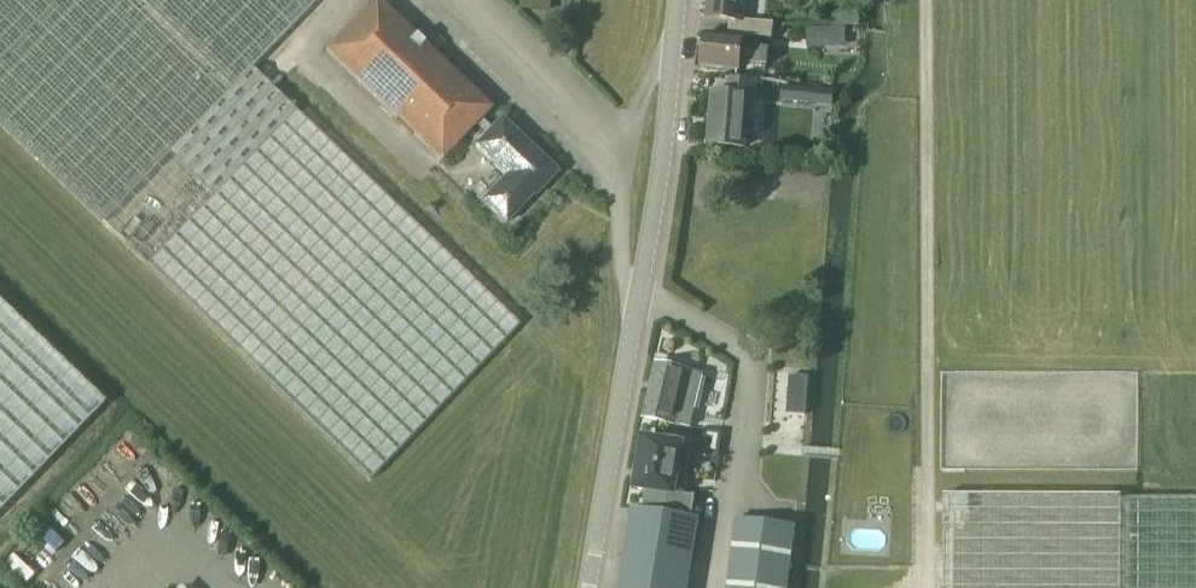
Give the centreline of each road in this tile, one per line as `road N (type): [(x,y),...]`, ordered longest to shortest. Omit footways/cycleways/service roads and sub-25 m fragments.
road 1 (unclassified): [(589,587),(665,168),(680,0)]
road 2 (track): [(927,481),(928,0)]

